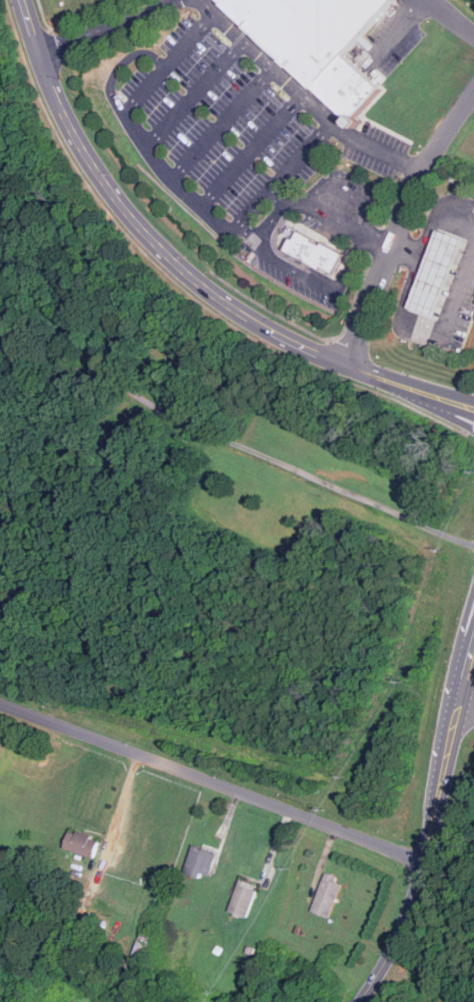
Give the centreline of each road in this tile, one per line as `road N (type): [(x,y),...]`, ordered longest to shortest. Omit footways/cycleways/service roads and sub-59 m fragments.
road 1 (residential): [(426,859),(0,703)]
road 2 (residential): [(41,55),(98,173),(152,238),(227,304),(350,365)]
road 3 (residential): [(350,365),(424,171),(473,92)]
road 4 (tertiary): [(361,1001),(398,943),(434,825)]
road 5 (tertiary): [(434,825),(473,698)]

